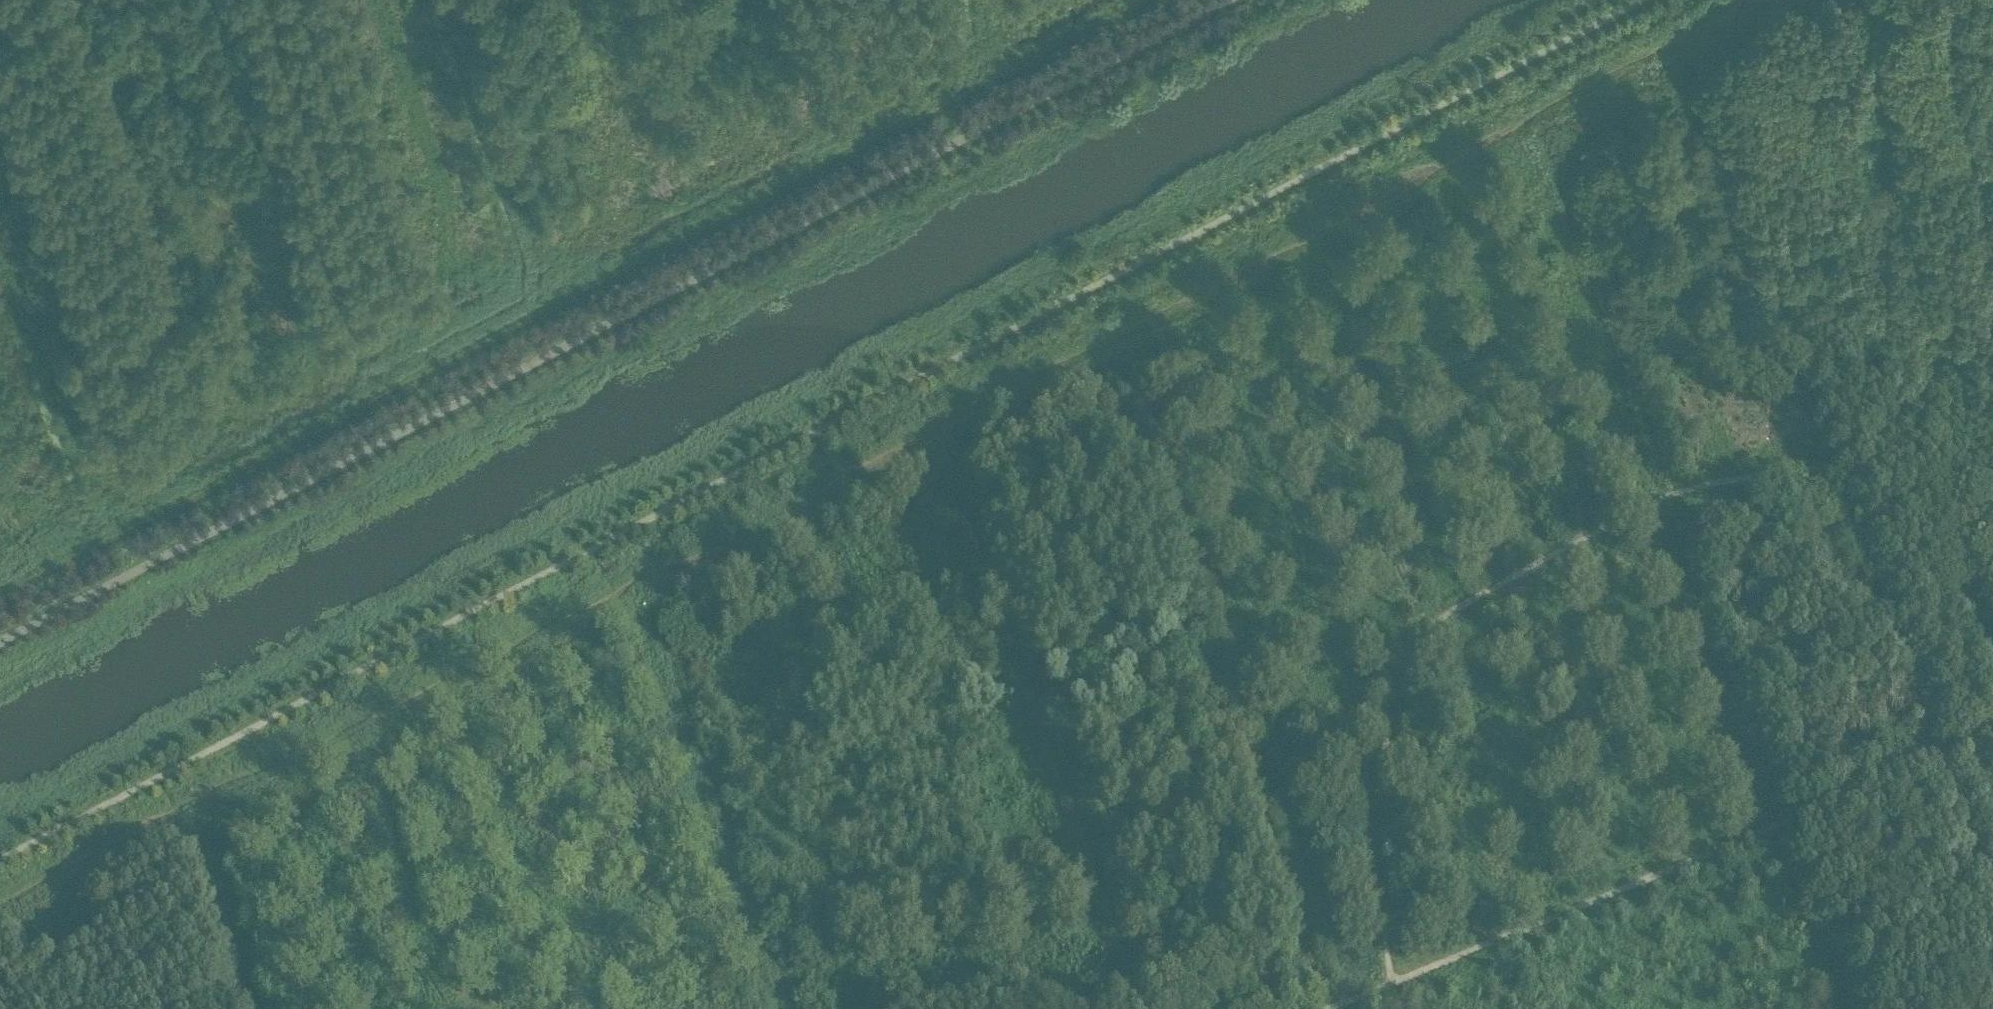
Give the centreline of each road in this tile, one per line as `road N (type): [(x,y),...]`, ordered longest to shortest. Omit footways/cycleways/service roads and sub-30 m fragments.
road 1 (track): [(1424,1008),(1409,920),(1463,866),(1503,785),(1519,711),(1491,106),(1703,0)]

